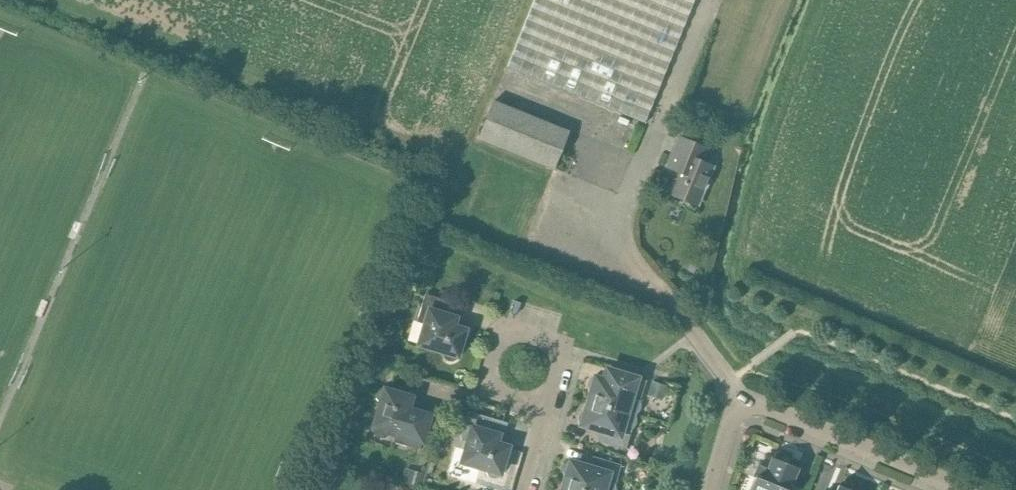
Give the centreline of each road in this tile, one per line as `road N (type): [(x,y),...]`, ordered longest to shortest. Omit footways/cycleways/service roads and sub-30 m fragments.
road 1 (residential): [(959,489),(765,406),(741,407)]
road 2 (residential): [(526,489),(547,412),(524,366)]

